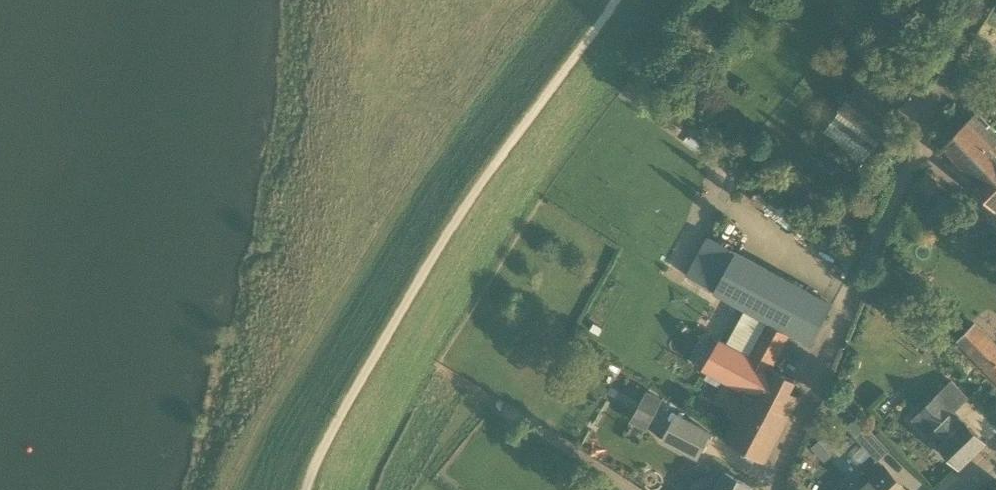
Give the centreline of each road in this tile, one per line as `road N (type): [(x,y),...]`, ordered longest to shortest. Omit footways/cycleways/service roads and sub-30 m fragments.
road 1 (track): [(617,0),(468,196),(301,489)]
road 2 (residential): [(778,489),(917,149)]
road 3 (residential): [(917,149),(986,0)]

